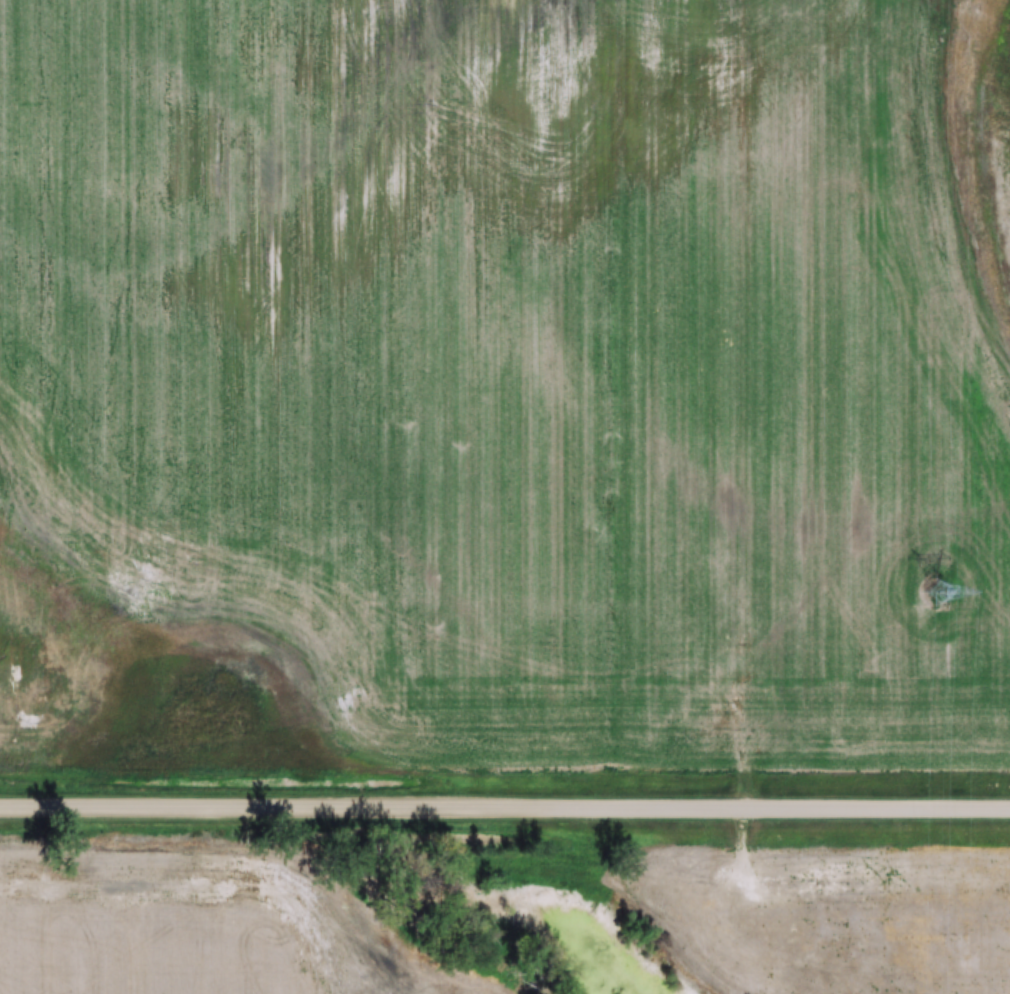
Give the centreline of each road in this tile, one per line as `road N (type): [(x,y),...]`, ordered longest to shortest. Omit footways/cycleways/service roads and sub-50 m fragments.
road 1 (residential): [(0,808),(1009,809)]

